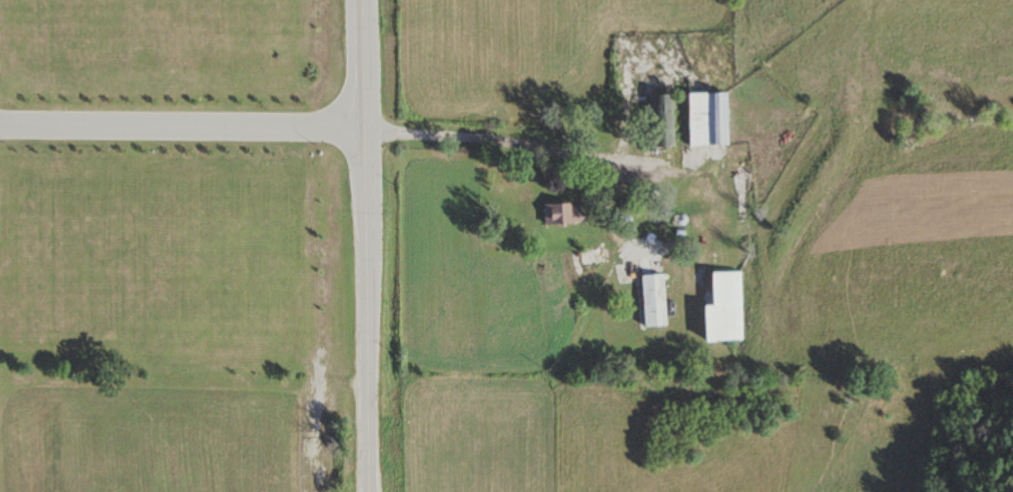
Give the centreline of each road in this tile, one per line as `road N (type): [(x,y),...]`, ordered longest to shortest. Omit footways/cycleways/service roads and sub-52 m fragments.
road 1 (primary): [(369,491),(363,0)]
road 2 (residential): [(364,128),(0,131)]
road 3 (residential): [(364,128),(619,156)]

